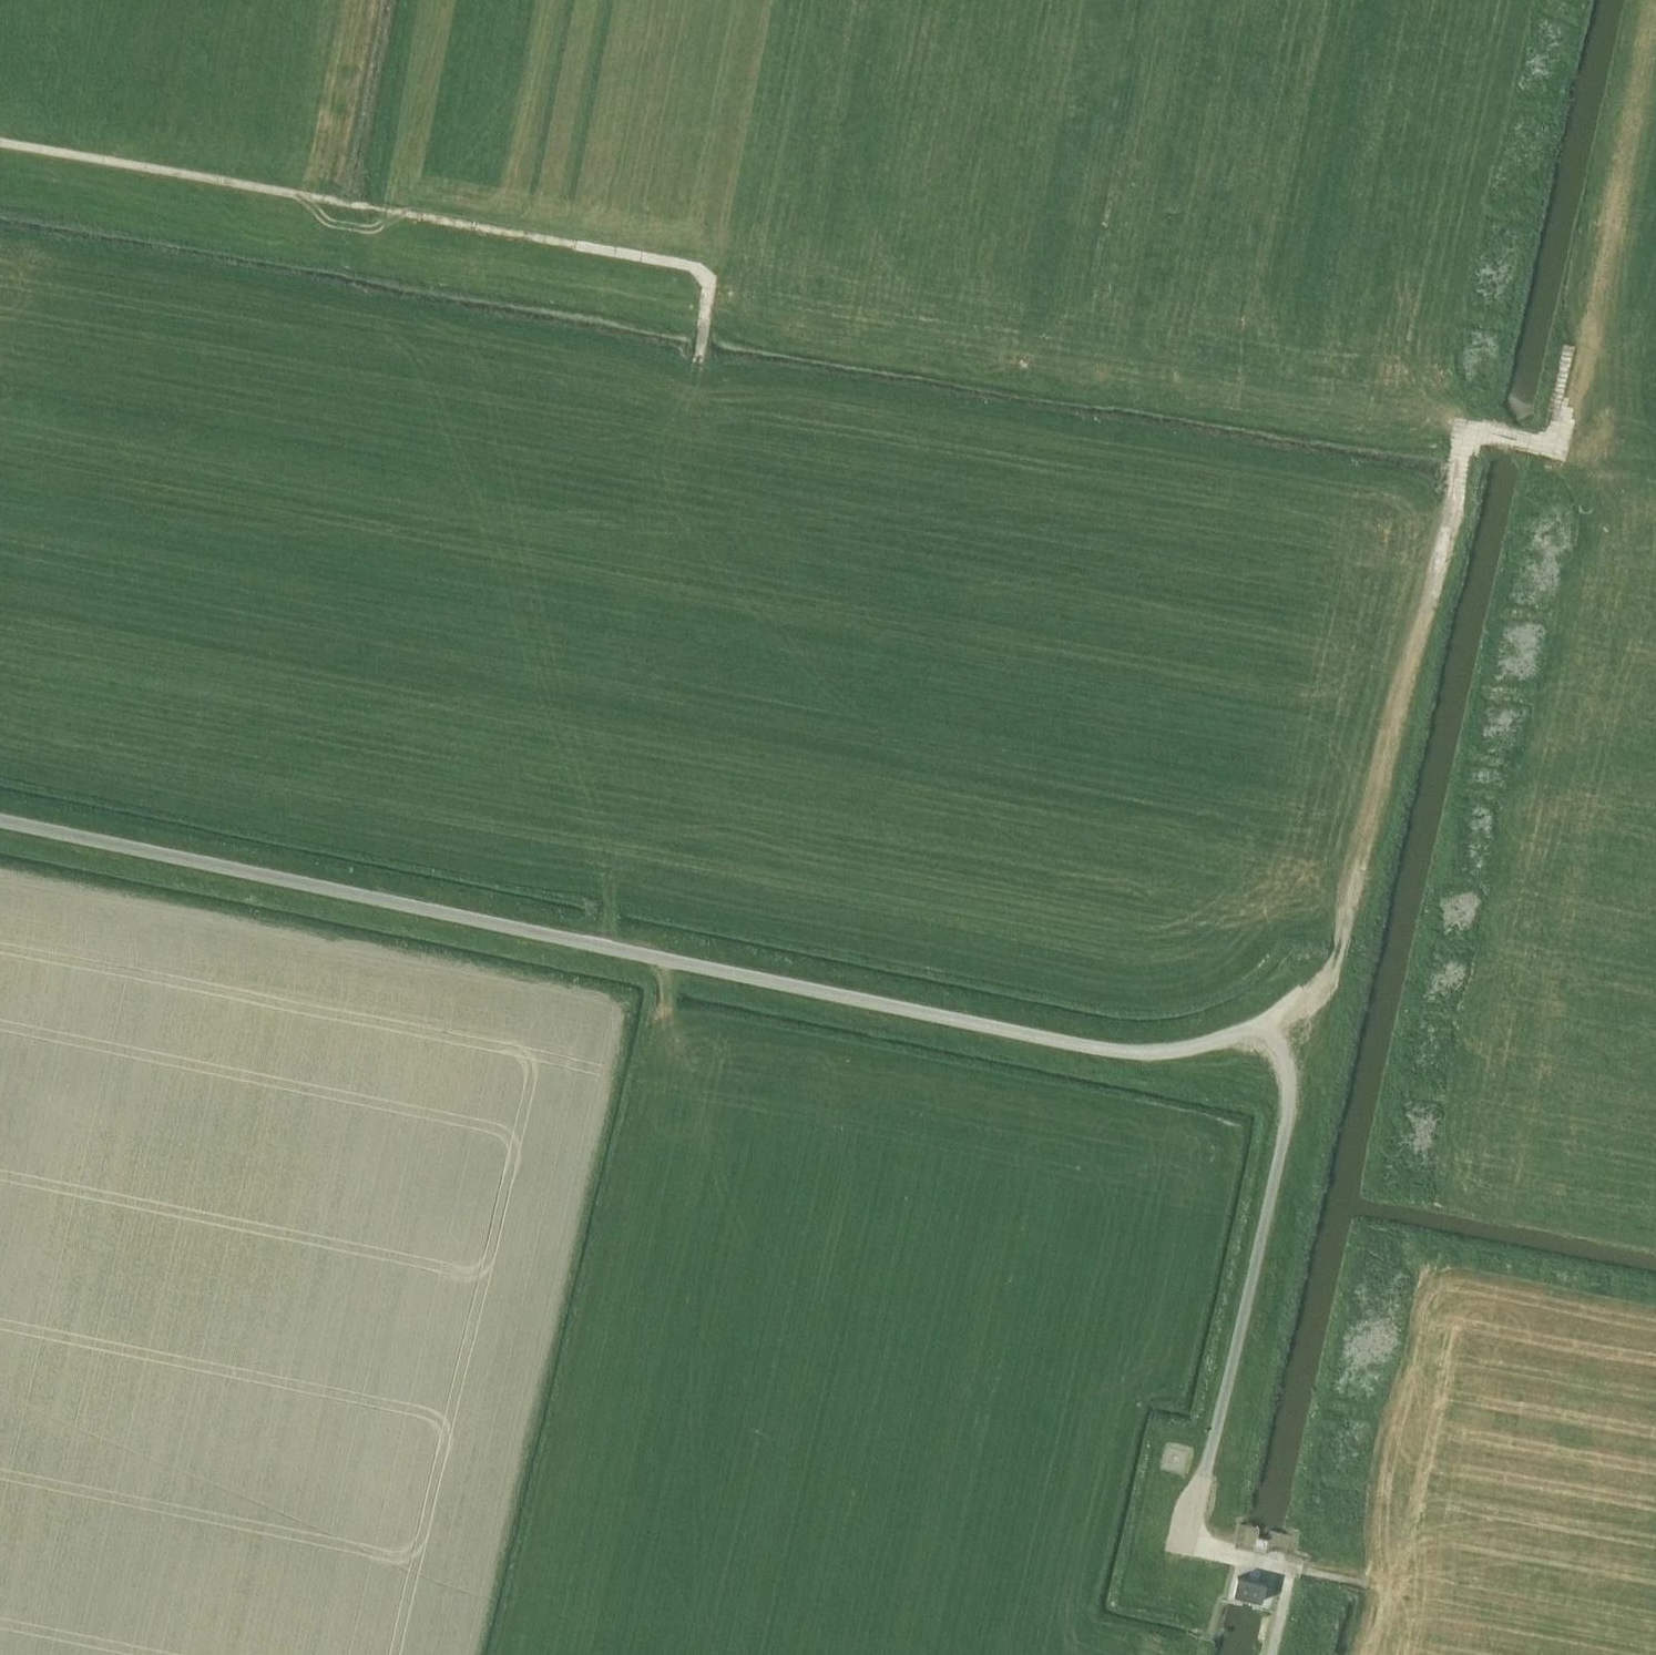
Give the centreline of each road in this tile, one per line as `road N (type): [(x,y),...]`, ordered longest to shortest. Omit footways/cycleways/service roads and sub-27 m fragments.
road 1 (unclassified): [(1260,1025),(1157,1050),(1109,1047),(0,820)]
road 2 (unclassified): [(1260,1025),(1288,1080),(1286,1122),(1188,1546),(1290,1571)]

